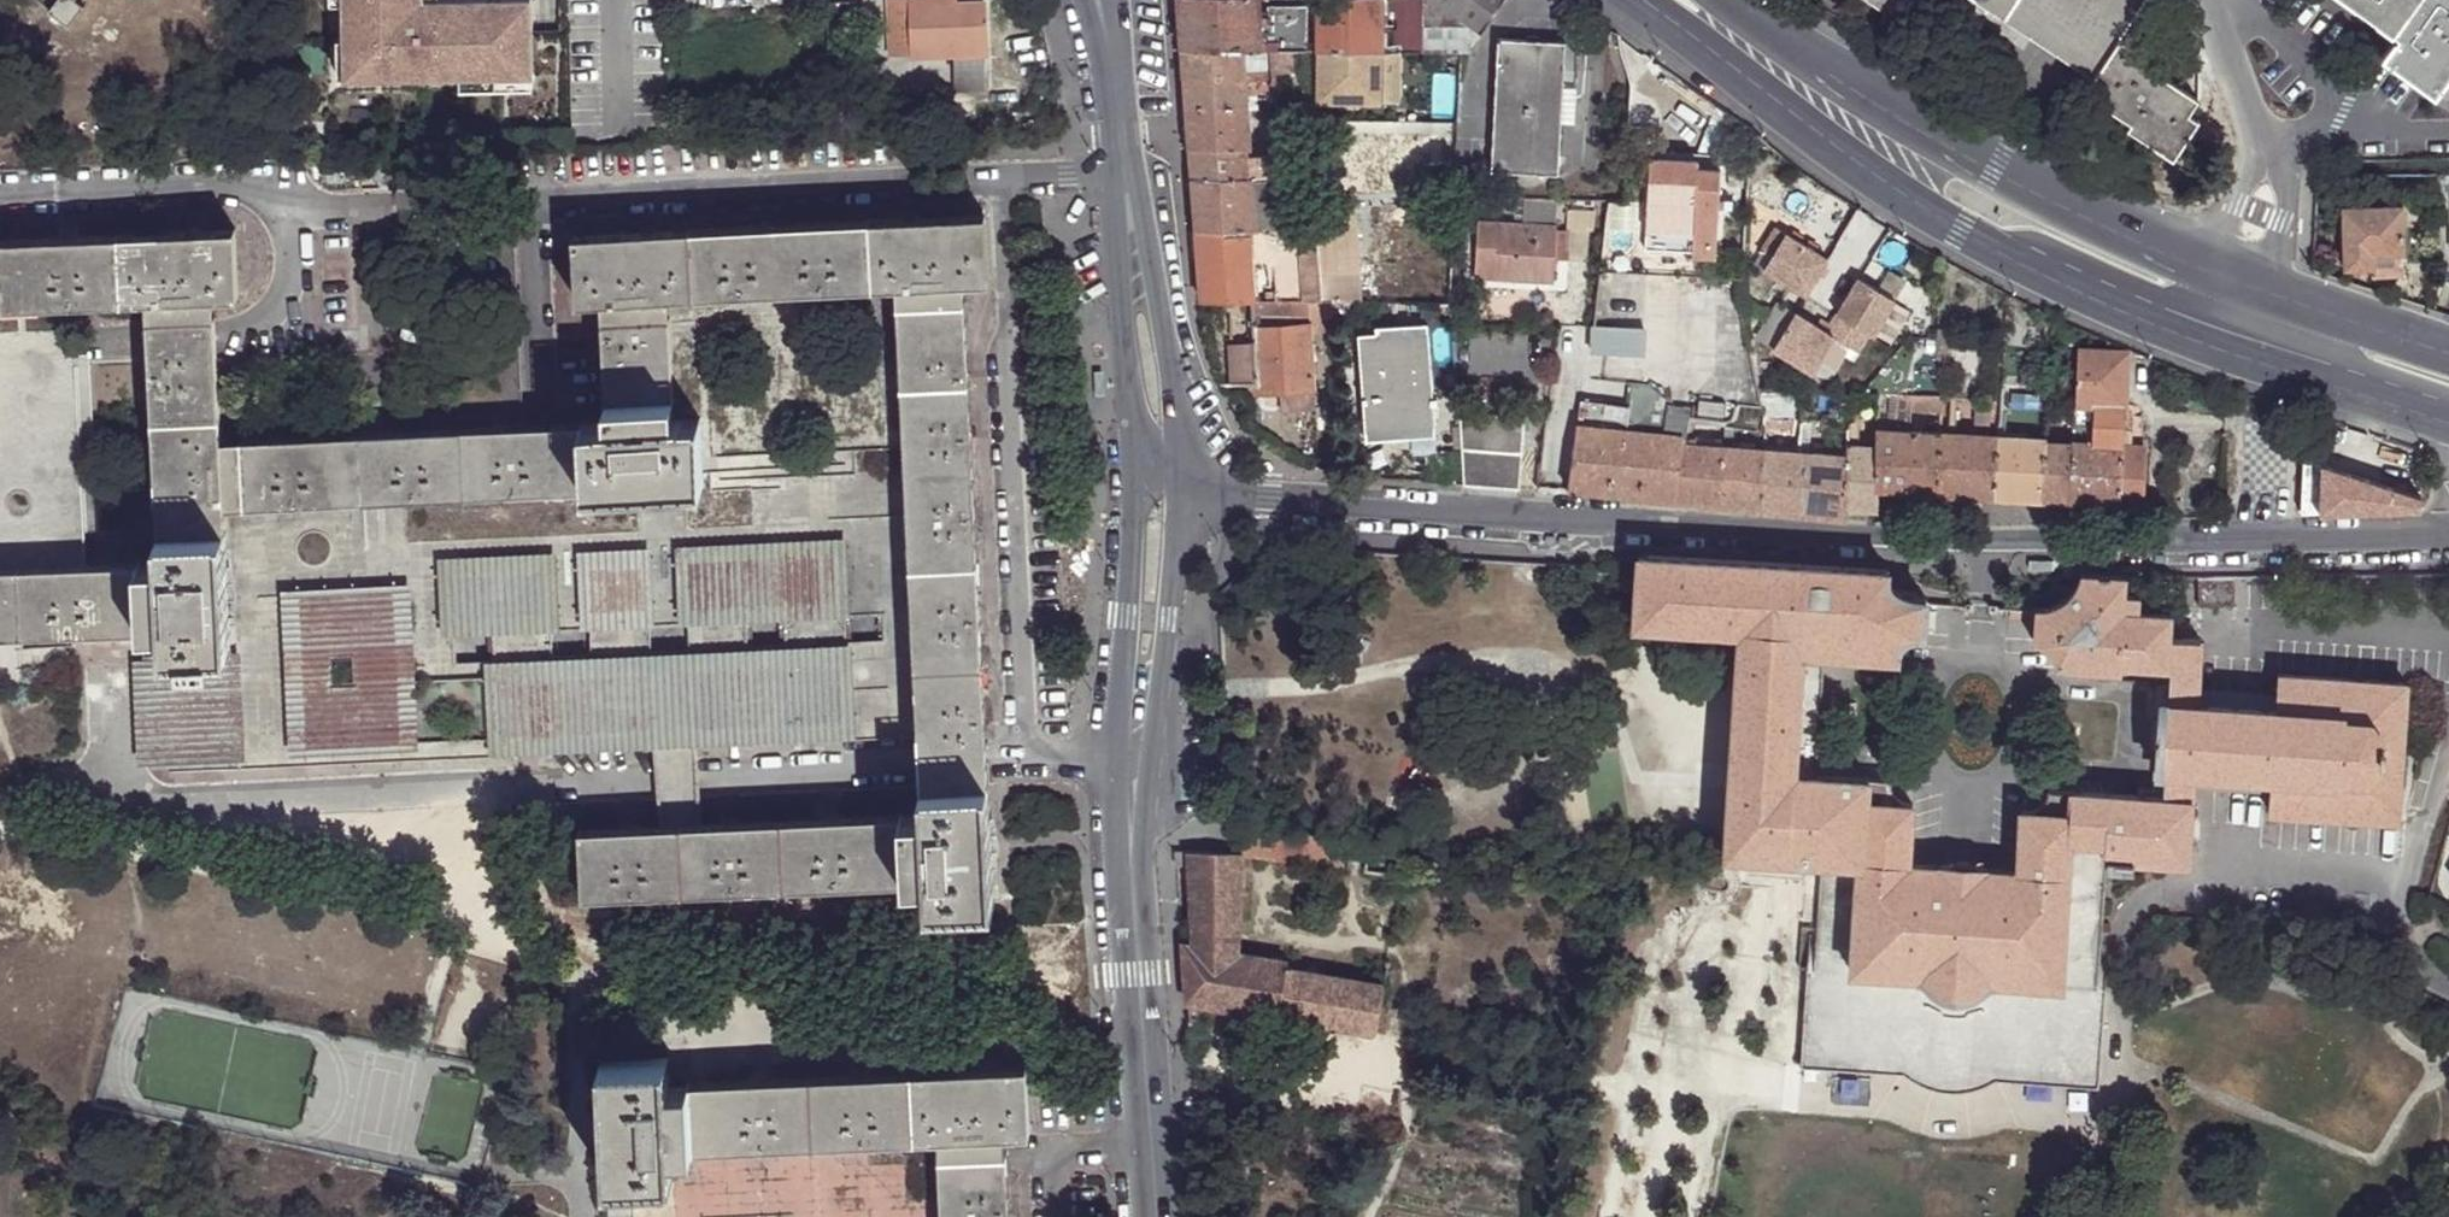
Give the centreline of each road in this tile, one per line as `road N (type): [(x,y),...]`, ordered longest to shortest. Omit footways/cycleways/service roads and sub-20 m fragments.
road 1 (residential): [(1185,488),(1269,501),(1888,540),(2448,537)]
road 2 (secondary): [(1633,0),(1789,120),(1985,247),(2028,254),(2221,339)]
road 3 (secondary): [(2241,285),(1991,172),(1824,73),(1724,0)]
road 4 (residential): [(1130,416),(1119,758),(1132,853)]
road 5 (residential): [(1132,853),(1155,756),(1185,488)]
road 6 (residential): [(1132,853),(1156,1216)]
road 7 (residential): [(1185,488),(1134,172),(1119,136)]
road 8 (residential): [(1119,136),(1114,174),(1130,416)]
road 9 (secondary): [(2221,339),(2448,411)]
road 10 (residential): [(2397,138),(2214,8)]
road 11 (secondary): [(2448,355),(2241,285)]
road 12 (residential): [(2214,8),(2263,144)]
road 13 (residential): [(2241,285),(2263,212),(2263,144)]
road 14 (residential): [(1096,0),(1119,136)]
road 15 (residential): [(2263,144),(2397,138)]

